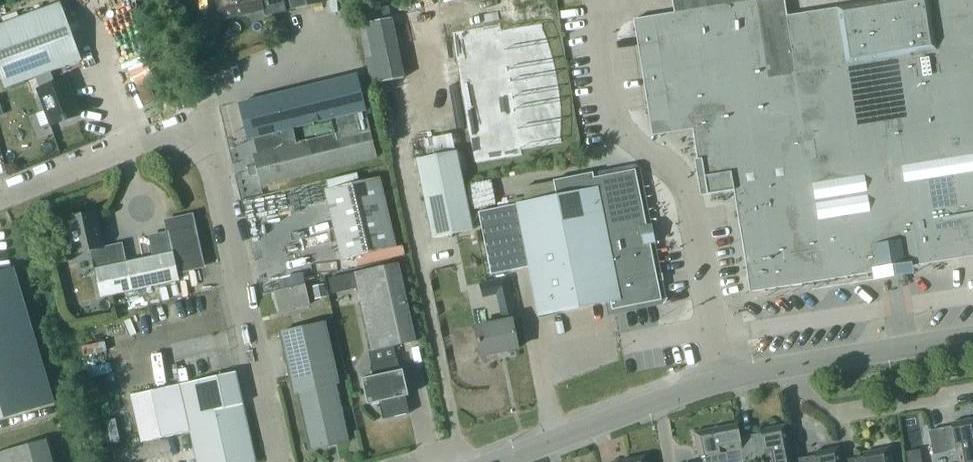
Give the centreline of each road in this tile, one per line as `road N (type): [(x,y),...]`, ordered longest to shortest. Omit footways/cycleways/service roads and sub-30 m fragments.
road 1 (unclassified): [(0,195),(148,134),(199,143),(212,163),(278,461)]
road 2 (unclassified): [(497,461),(719,379),(972,335)]

